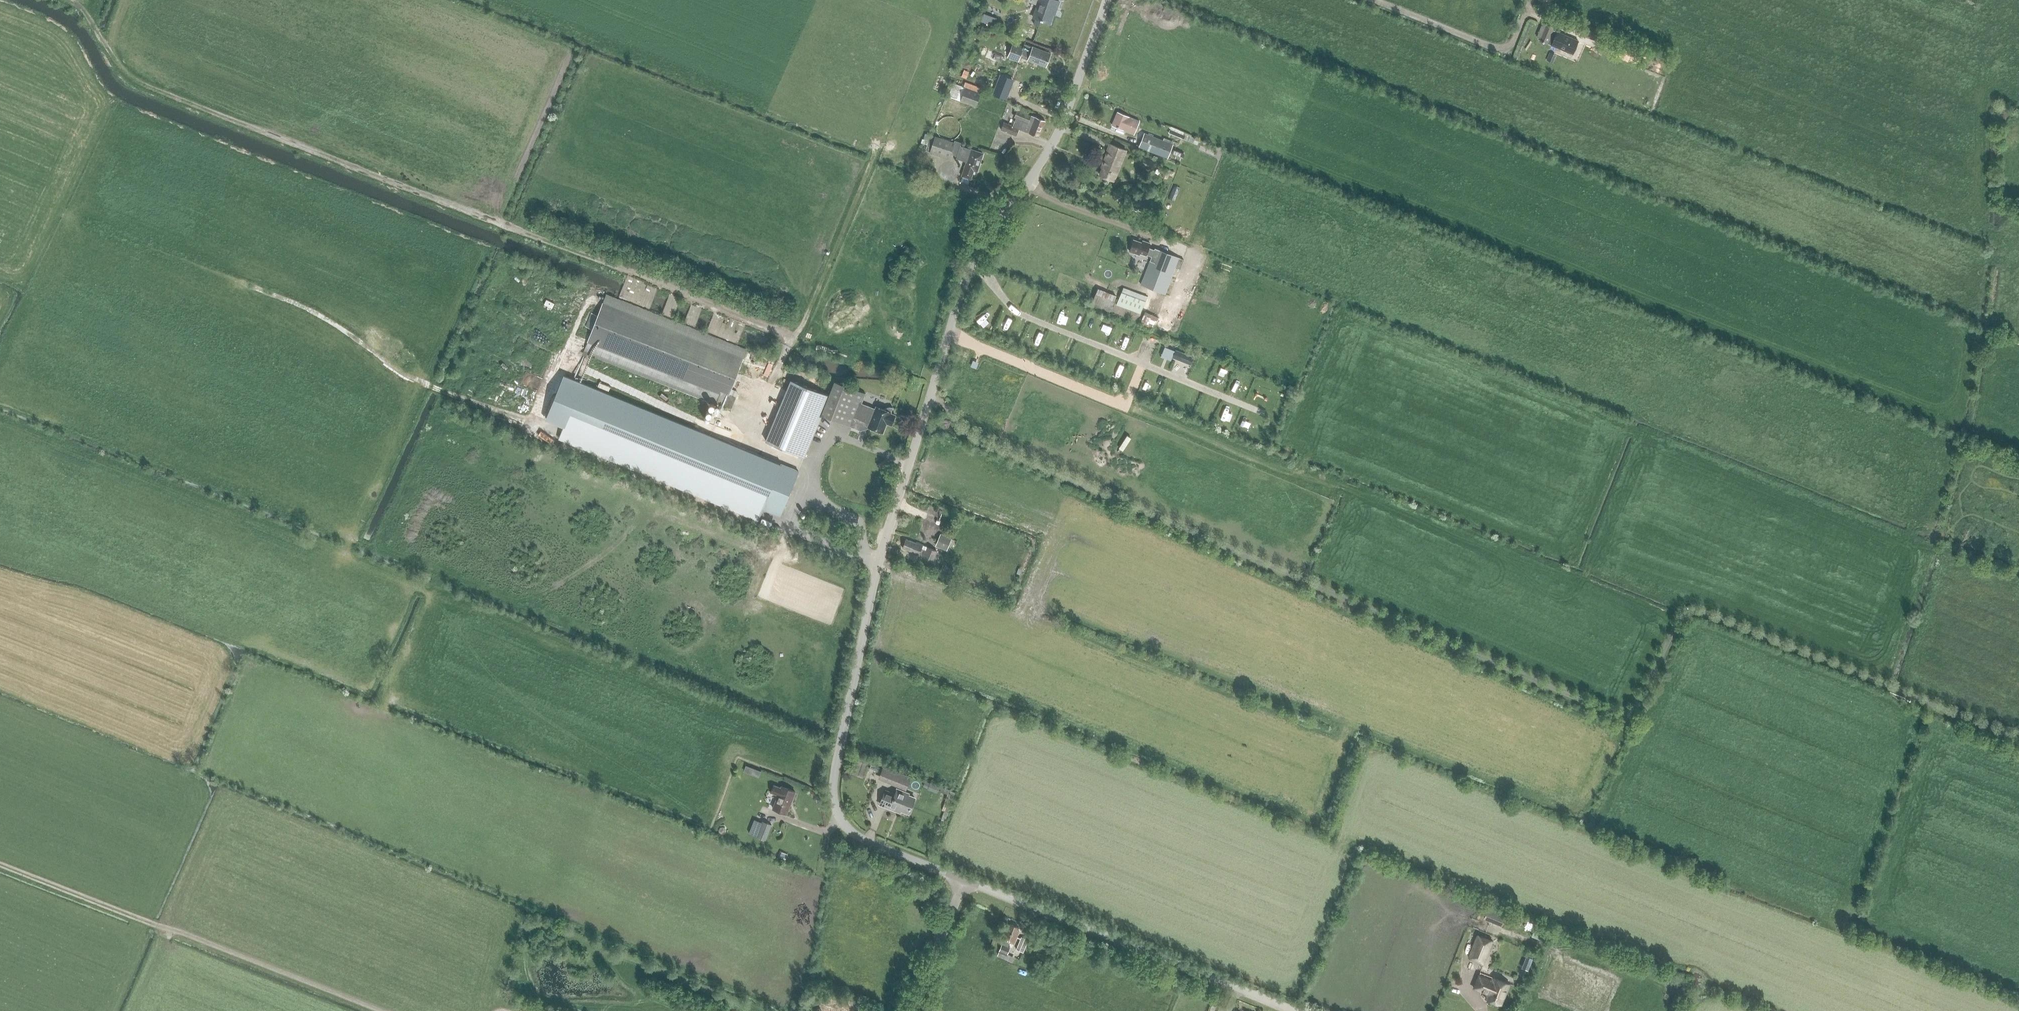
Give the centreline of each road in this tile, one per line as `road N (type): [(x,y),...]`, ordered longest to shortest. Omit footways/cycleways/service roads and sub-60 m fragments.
road 1 (unclassified): [(963,883),(851,838),(835,809),(834,774),(884,536),(962,288),(1061,127),(1108,0)]
road 2 (track): [(0,867),(374,1010)]
road 3 (unclassified): [(1290,1010),(963,883)]
road 4 (track): [(1507,47),(1376,0)]
road 5 (unclassified): [(918,1010),(963,883)]

